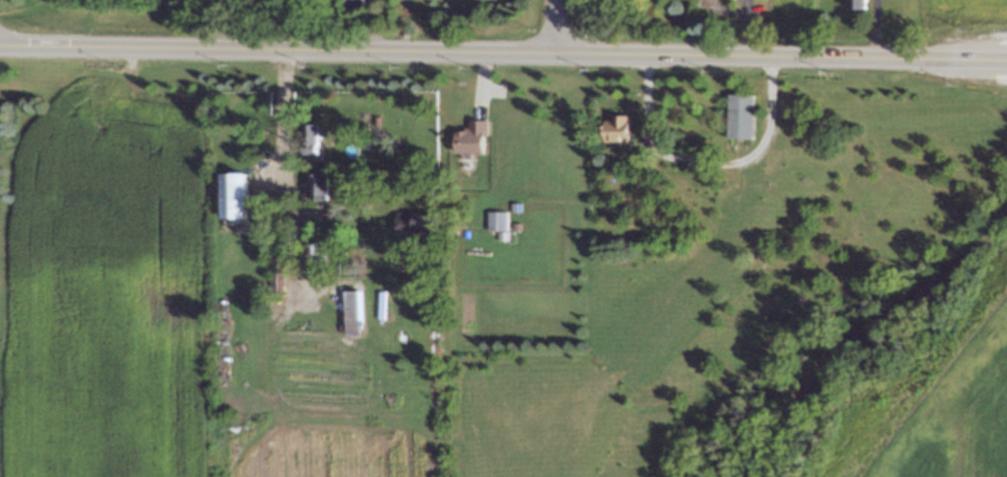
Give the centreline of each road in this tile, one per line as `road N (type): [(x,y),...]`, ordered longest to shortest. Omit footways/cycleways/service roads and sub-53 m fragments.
road 1 (tertiary): [(1006,59),(0,39)]

